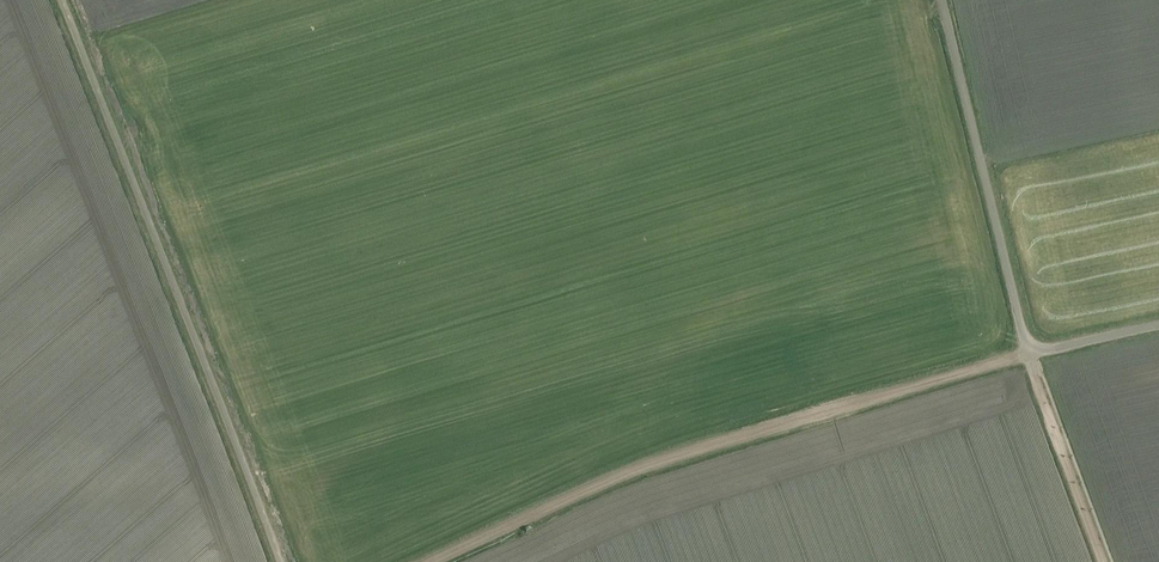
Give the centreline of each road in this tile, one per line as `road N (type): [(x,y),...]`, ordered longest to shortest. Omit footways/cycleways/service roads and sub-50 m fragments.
road 1 (track): [(429,561),(654,463),(1027,354)]
road 2 (unclassified): [(281,561),(61,0)]
road 3 (unclassified): [(1158,325),(1027,354),(941,0)]
road 4 (track): [(1027,354),(1106,561)]

